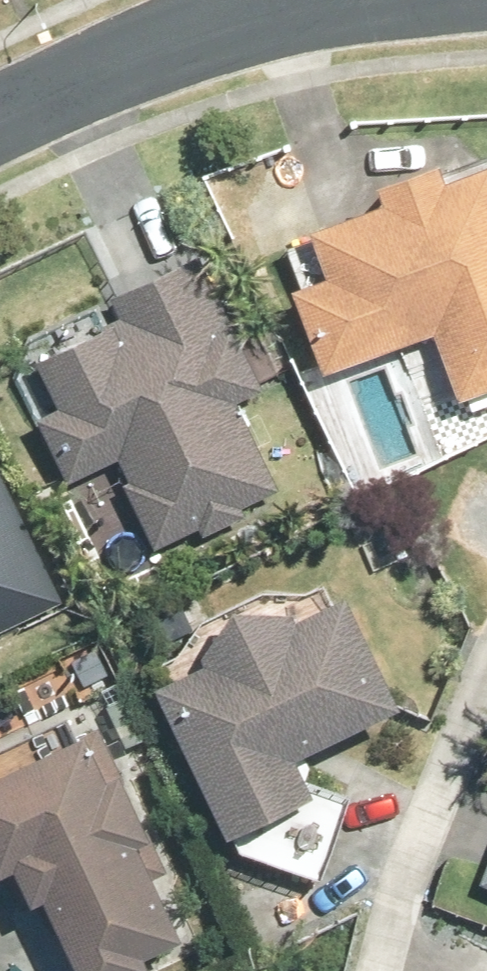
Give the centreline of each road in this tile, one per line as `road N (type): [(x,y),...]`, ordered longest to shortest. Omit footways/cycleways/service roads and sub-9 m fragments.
road 1 (residential): [(0,128),(294,0)]

